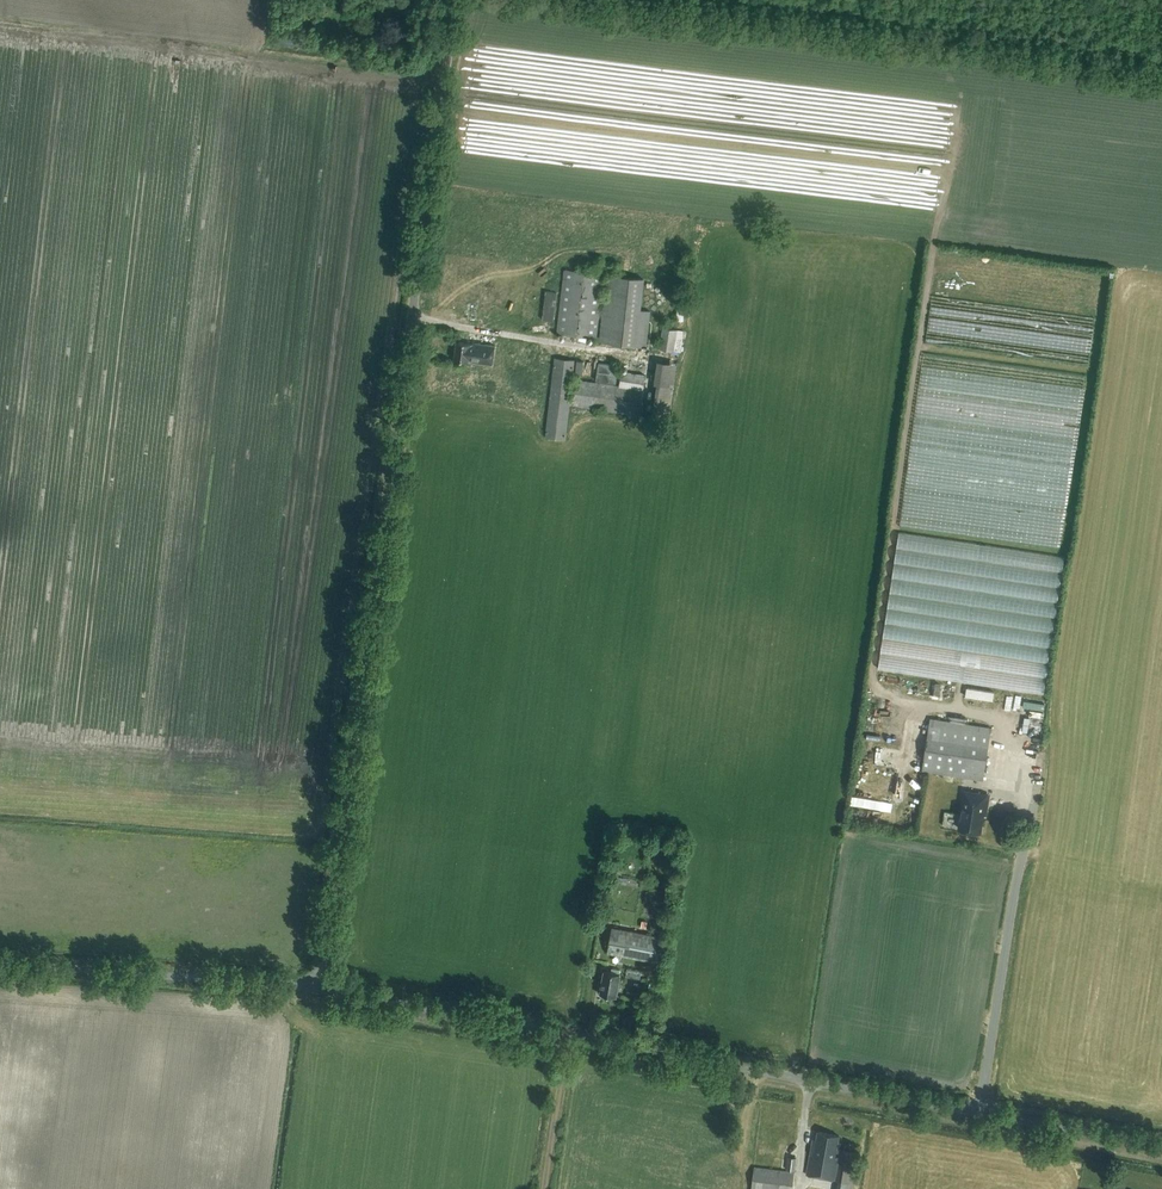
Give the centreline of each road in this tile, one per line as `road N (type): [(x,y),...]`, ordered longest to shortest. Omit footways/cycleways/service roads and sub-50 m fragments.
road 1 (unclassified): [(319,987),(457,0)]
road 2 (unclassified): [(319,987),(1161,1147)]
road 3 (track): [(979,1112),(1027,812),(1016,792)]
road 4 (unclassified): [(319,987),(0,963)]
road 5 (track): [(568,1037),(545,1188)]

